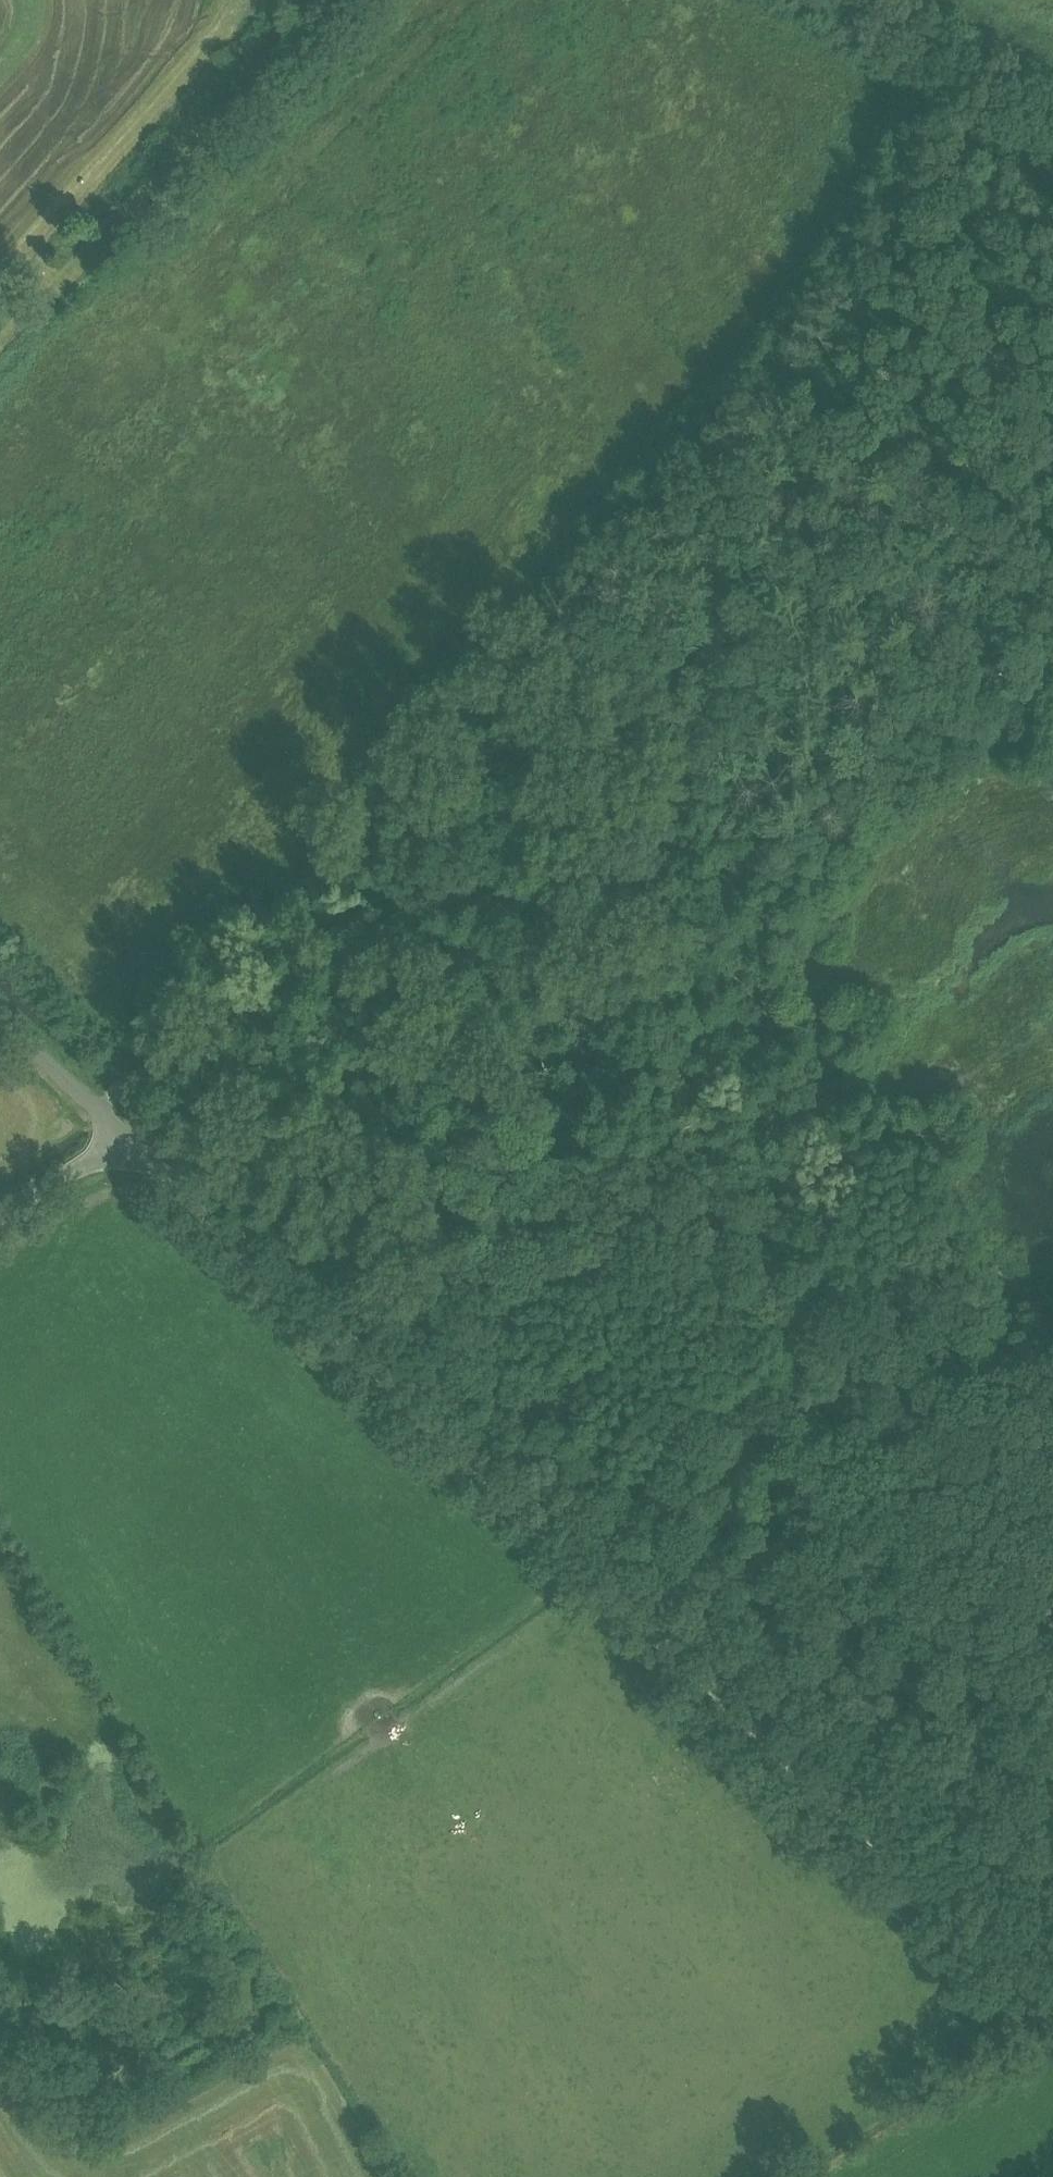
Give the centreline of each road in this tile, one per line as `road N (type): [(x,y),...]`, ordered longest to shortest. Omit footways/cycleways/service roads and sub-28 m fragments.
road 1 (unclassified): [(1052,2000),(187,1190),(127,1143)]
road 2 (unclassified): [(127,1143),(0,1020)]
road 3 (track): [(1052,87),(923,0)]
road 4 (unclassified): [(0,1220),(127,1143)]

